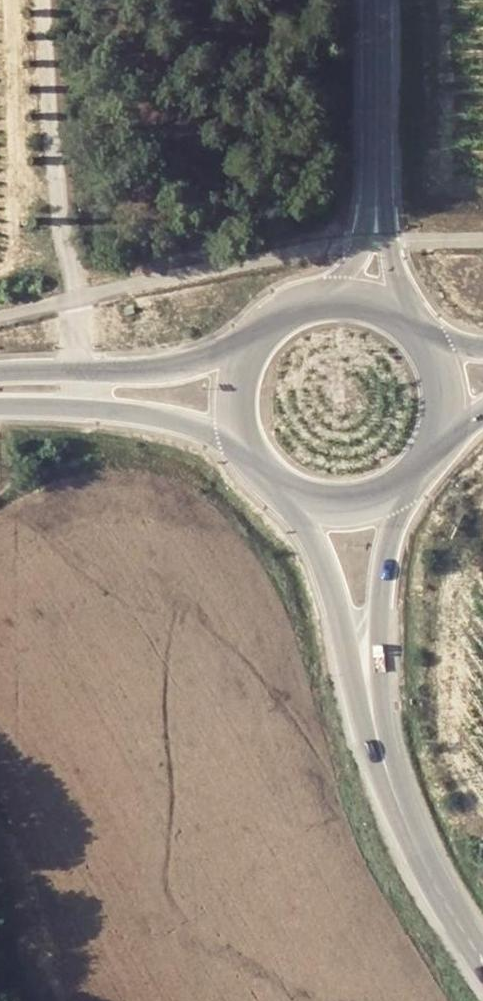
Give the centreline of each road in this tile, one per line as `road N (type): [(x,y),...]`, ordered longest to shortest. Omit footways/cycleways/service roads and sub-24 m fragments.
road 1 (tertiary): [(299,512),(369,747),(415,850)]
road 2 (tertiary): [(415,850),(387,727),(381,640),(384,566),(402,503)]
road 3 (secondary): [(0,413),(155,415),(232,447)]
road 4 (secondary): [(231,356),(131,374),(0,375)]
road 5 (track): [(482,181),(461,182),(442,170),(434,0)]
road 6 (tertiary): [(400,297),(375,117)]
road 7 (tertiary): [(375,117),(367,226),(352,268),(335,282)]
road 8 (secondary): [(335,282),(293,292),(262,312),(231,356)]
road 9 (tertiary): [(415,850),(482,961)]

